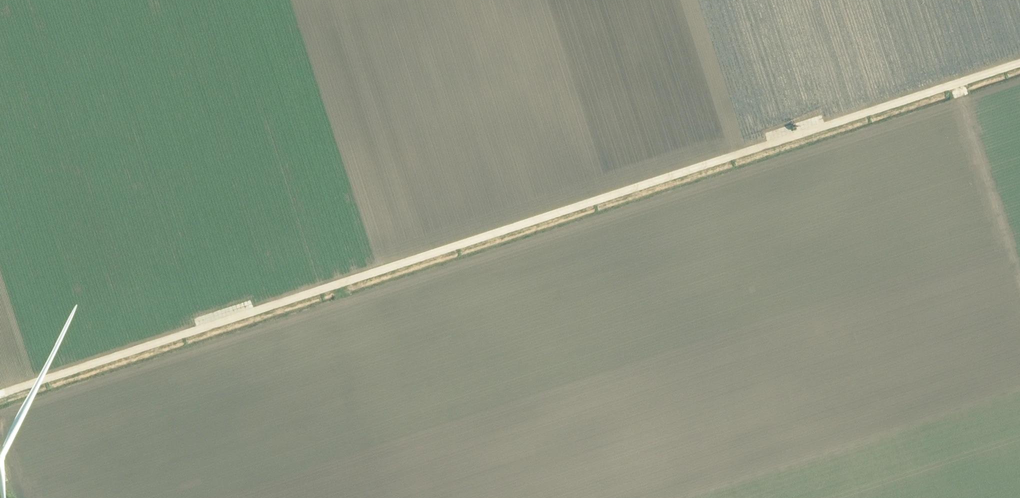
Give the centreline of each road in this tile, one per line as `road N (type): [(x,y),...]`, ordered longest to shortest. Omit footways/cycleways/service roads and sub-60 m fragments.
road 1 (track): [(0,393),(1019,62)]

